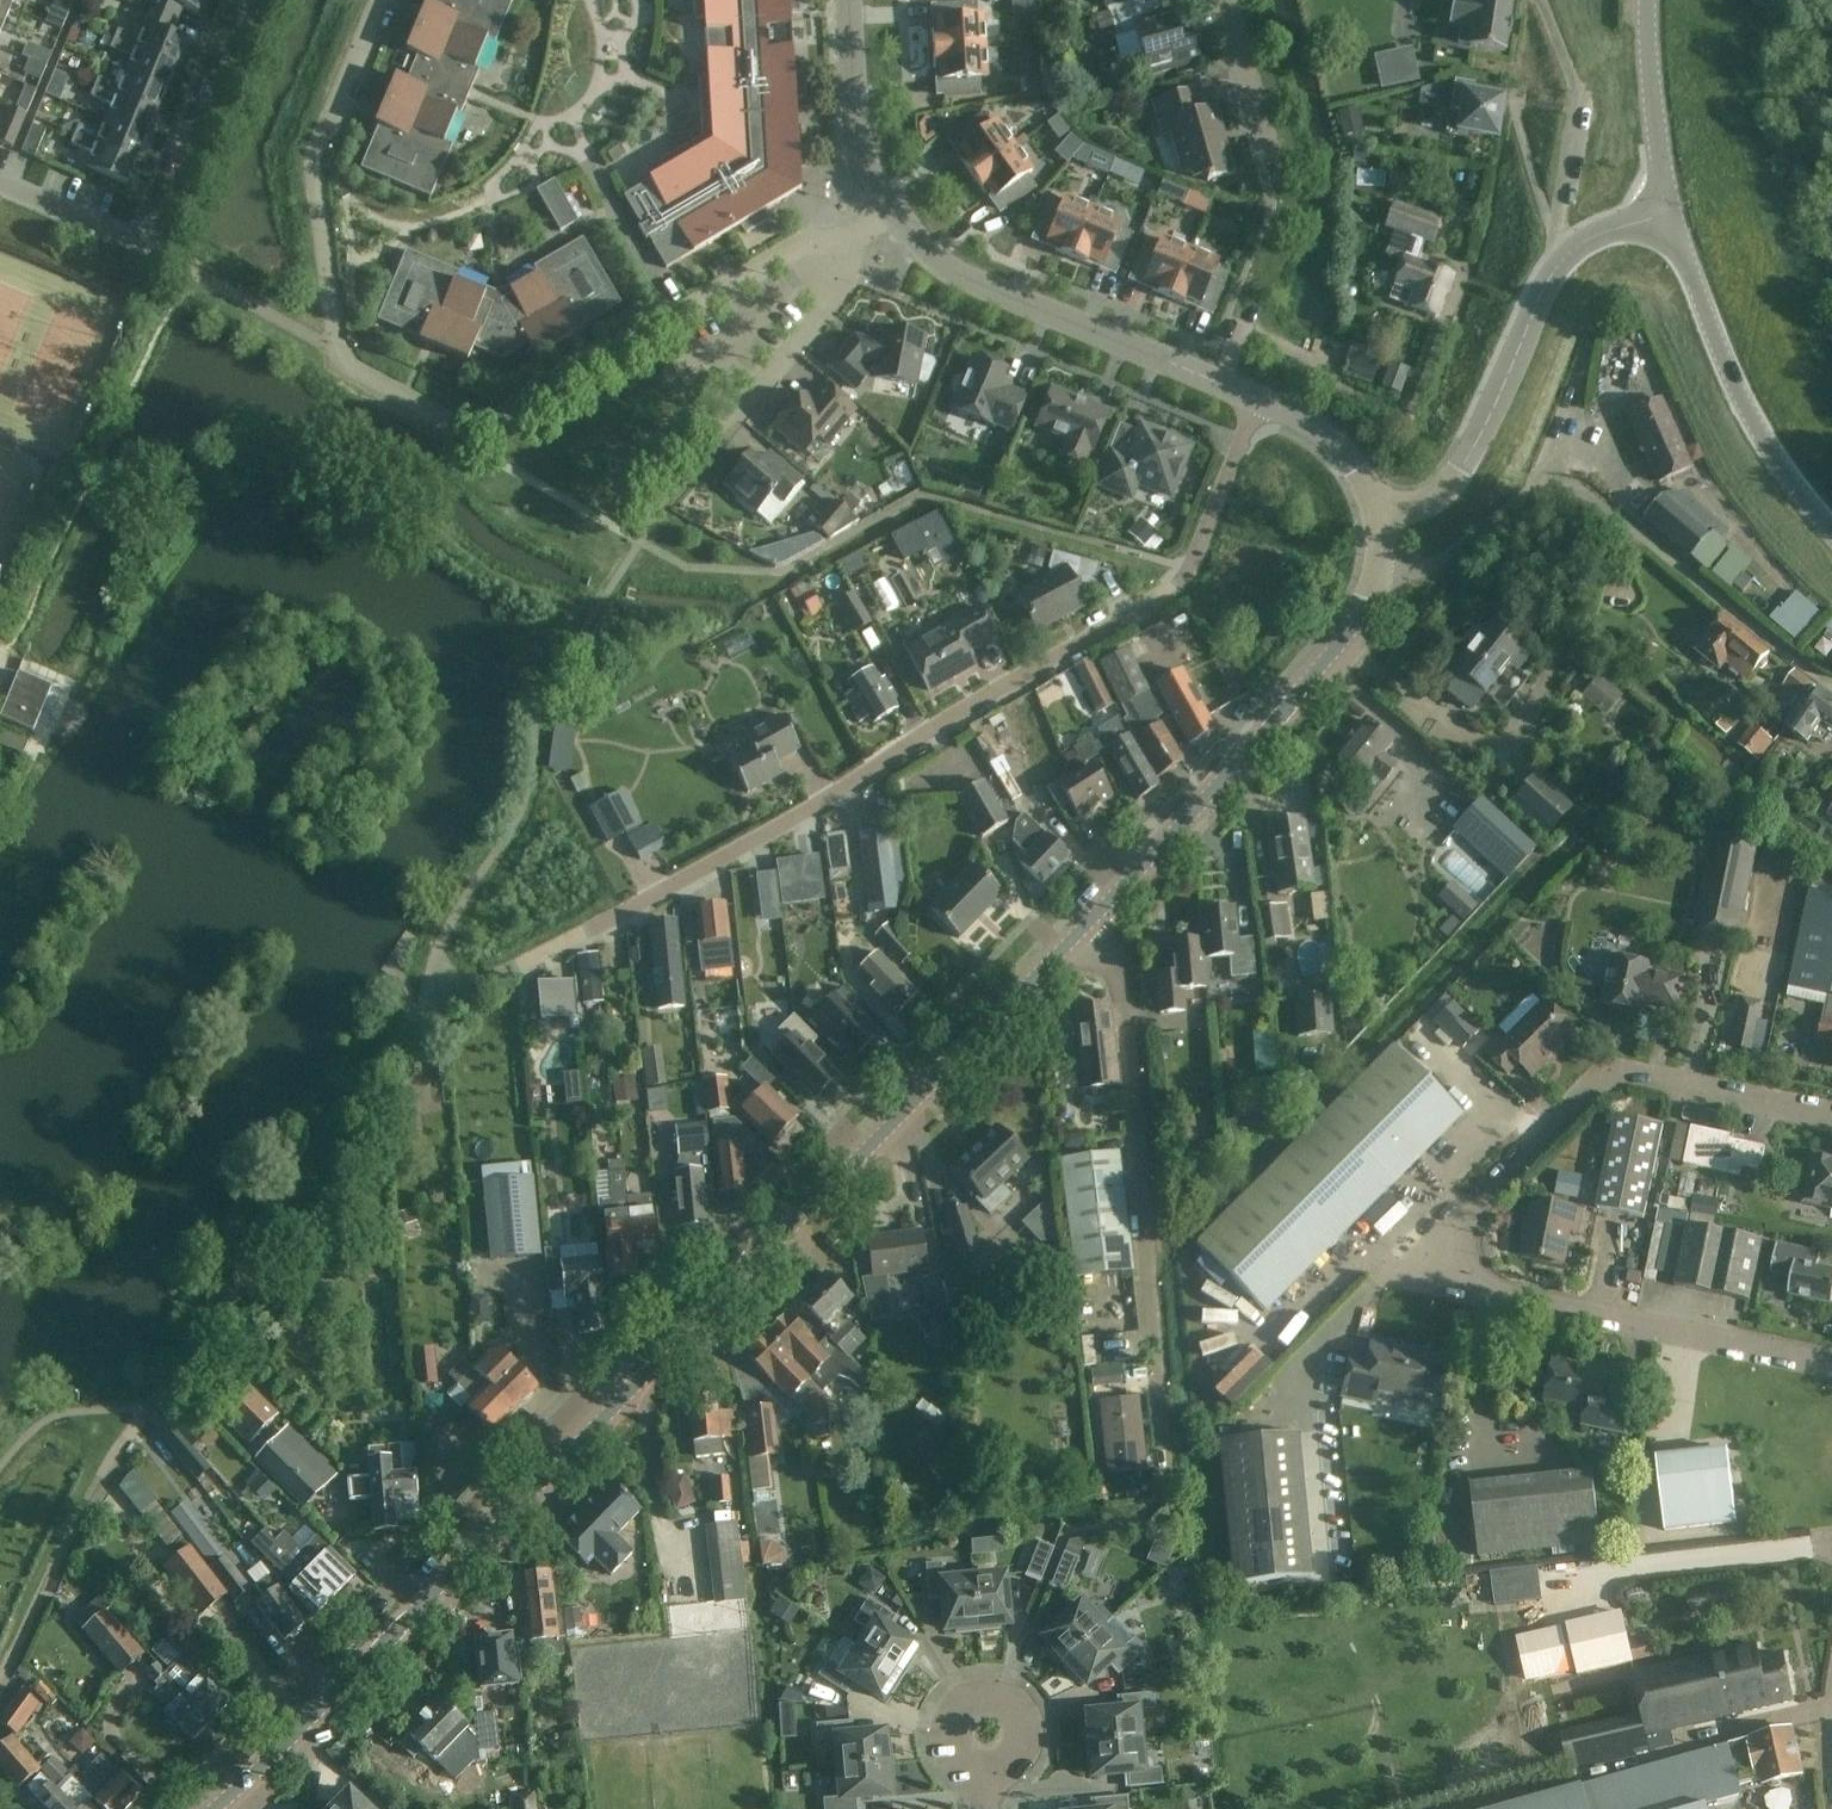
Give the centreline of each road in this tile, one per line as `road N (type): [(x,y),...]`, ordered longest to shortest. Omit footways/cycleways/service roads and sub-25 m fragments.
road 1 (residential): [(0,1669),(59,1529),(258,1202),(344,1114),(393,1048),(435,1016),(1189,579),(1256,399)]
road 2 (tertiary): [(214,1808),(1194,810),(1339,644),(1365,607),(1376,572)]
road 3 (residential): [(386,0),(313,160),(338,351),(346,365),(468,430),(498,420),(801,244),(852,239)]
road 4 (residential): [(1831,1364),(1486,1292),(1458,1274),(1451,1246),(1477,1202),(1608,1078),(1629,1074),(1831,1116)]
road 5 (residential): [(1831,685),(1599,502),(1571,490),(1522,501),(1425,568),(1376,572)]
road 6 (unclassified): [(1377,514),(1436,498),(1452,483),(1561,261),(1608,231),(1672,214)]
road 7 (residential): [(261,0),(154,248),(0,185)]
road 8 (tertiary): [(1256,399),(963,278),(922,247),(895,210)]
road 9 (unclassified): [(1831,532),(1781,468),(1734,386),(1672,214)]
road 10 (tertiary): [(895,210),(859,151),(848,0)]
road 11 (residential): [(733,418),(845,281),(852,239)]
road 12 (unclassified): [(1672,214),(1656,171),(1646,0)]
road 13 (residential): [(985,1769),(965,1761),(951,1733),(966,1705),(987,1699),(1015,1714),(1021,1735),(1014,1756),(996,1768)]
road 14 (tertiary): [(1377,514),(1357,469),(1331,439),(1256,399)]
road 15 (residential): [(1273,157),(1230,0)]

